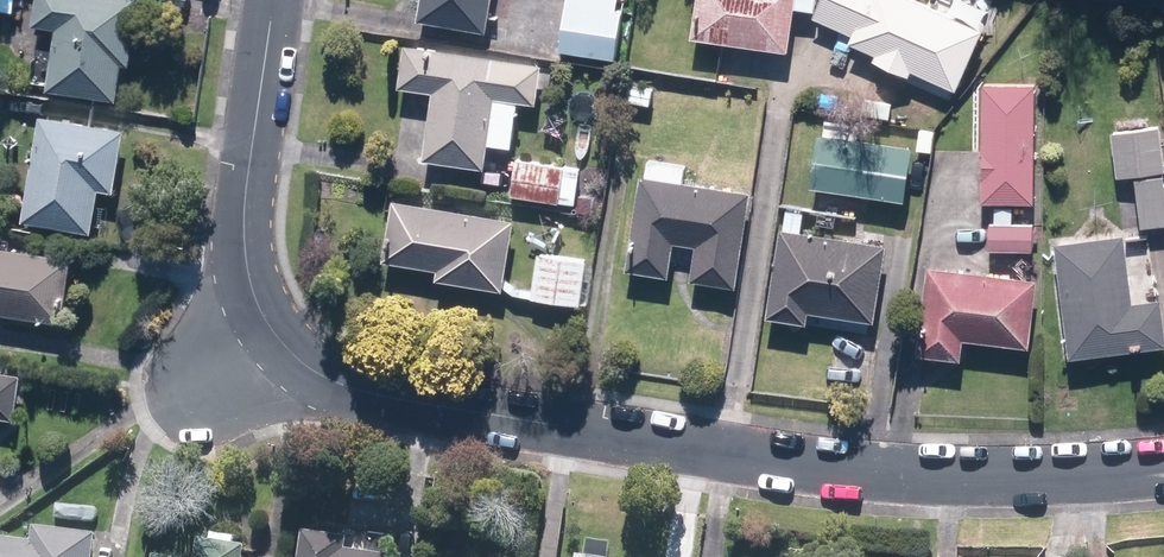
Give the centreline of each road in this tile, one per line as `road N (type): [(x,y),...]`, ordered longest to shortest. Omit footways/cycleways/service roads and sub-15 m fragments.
road 1 (residential): [(276,336),(301,362),(384,397),(809,467),(1009,477),(1163,469)]
road 2 (residential): [(274,0),(244,212),(250,283),(276,336)]

